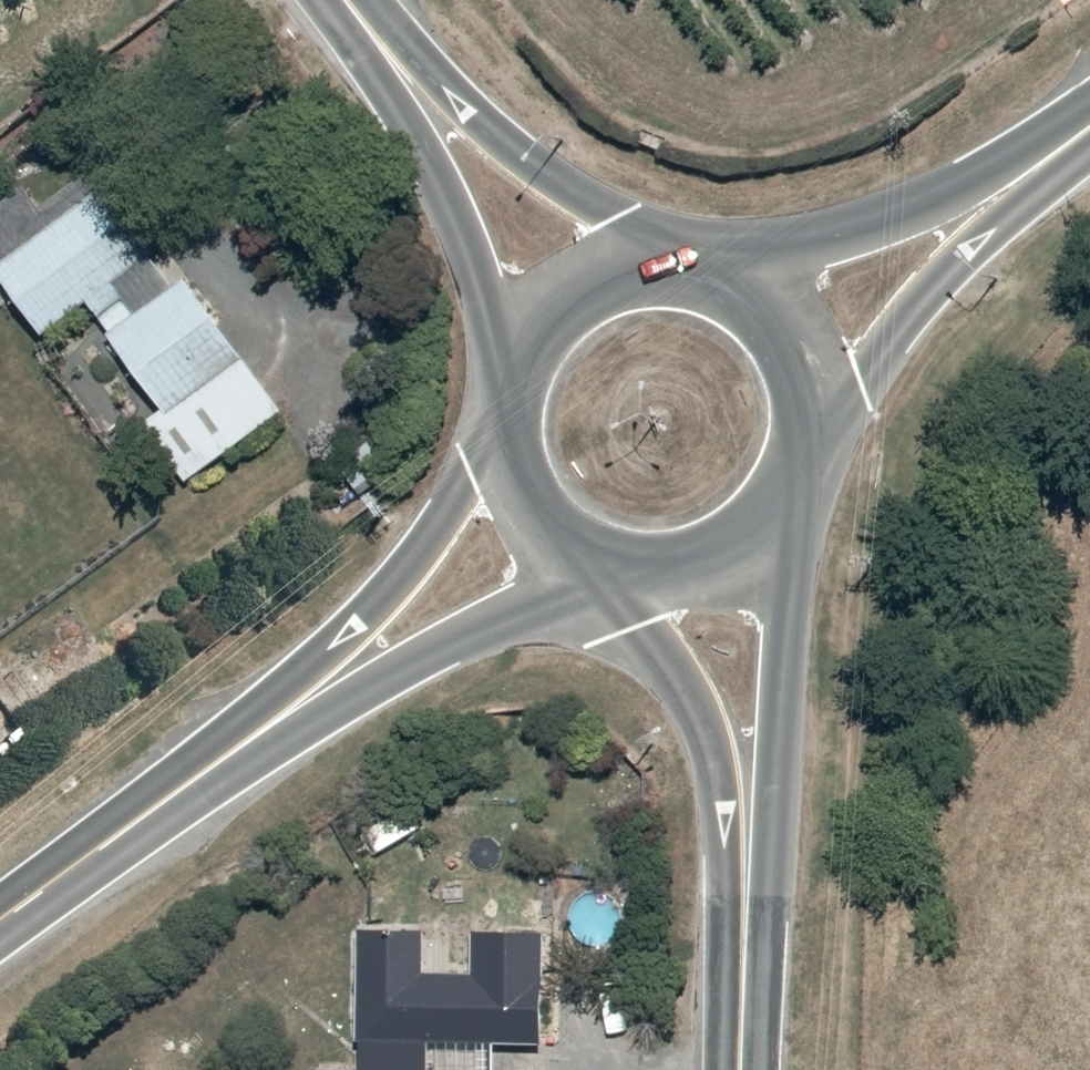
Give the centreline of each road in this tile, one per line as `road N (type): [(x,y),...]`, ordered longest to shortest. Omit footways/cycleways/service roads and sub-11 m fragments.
road 1 (tertiary): [(0,927),(297,708)]
road 2 (secondary): [(391,61),(687,272)]
road 3 (tertiary): [(297,708),(419,548),(500,421)]
road 4 (secondary): [(510,373),(391,61)]
road 5 (tertiary): [(592,564),(395,674),(297,708)]
road 6 (tertiary): [(1000,195),(809,454)]
road 7 (secondary): [(788,506),(777,729),(744,814)]
road 8 (tertiary): [(702,276),(875,224),(939,194),(1000,195)]
road 9 (secondary): [(744,814),(680,682),(633,627),(606,570)]
road 10 (secondary): [(740,1069),(744,814)]
road 11 (secondary): [(702,276),(761,309),(790,344),(811,409),(809,454)]
road 12 (secondary): [(510,373),(532,331),(587,286),(632,271),(687,272)]
road 13 (secondary): [(788,506),(747,550),(710,569),(648,578),(606,570)]
road 14 (secondary): [(592,564),(558,543),(526,508),(507,464),(500,421)]

